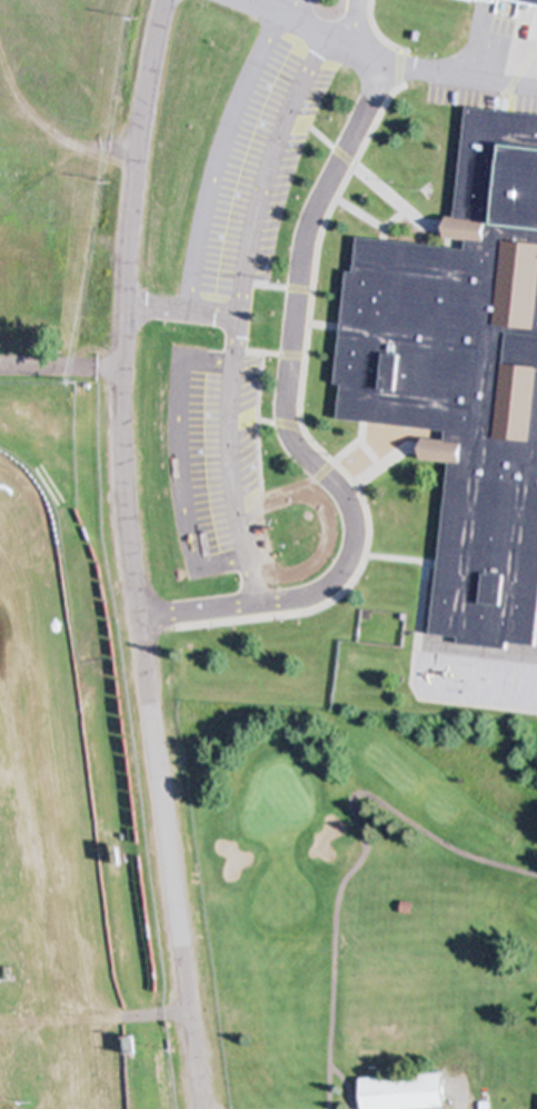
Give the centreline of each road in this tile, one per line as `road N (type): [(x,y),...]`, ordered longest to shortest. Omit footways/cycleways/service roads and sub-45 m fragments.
road 1 (residential): [(210,1108),(121,476),(122,269),(162,0)]

